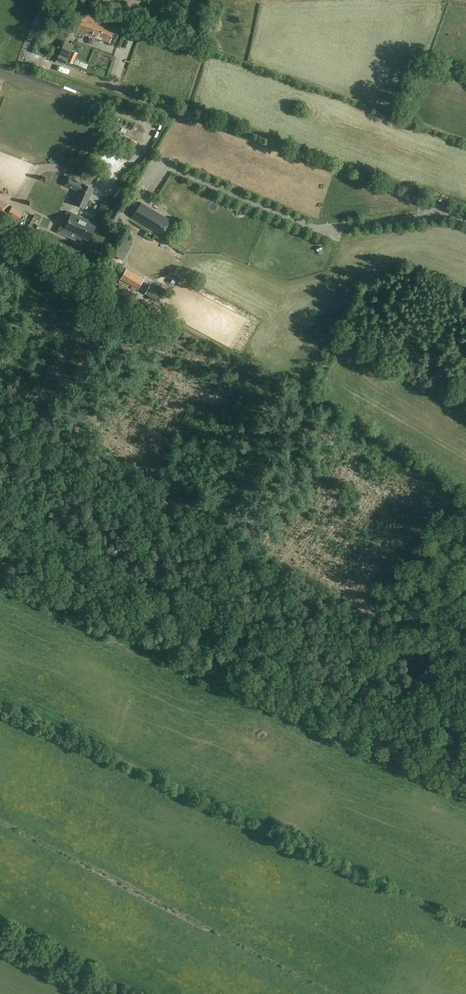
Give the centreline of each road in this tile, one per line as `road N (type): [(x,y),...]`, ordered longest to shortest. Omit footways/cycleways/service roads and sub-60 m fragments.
road 1 (unclassified): [(465,785),(0,571)]
road 2 (unclassified): [(465,219),(114,89),(122,52)]
road 3 (track): [(0,72),(147,122),(150,135),(135,158),(103,183)]

